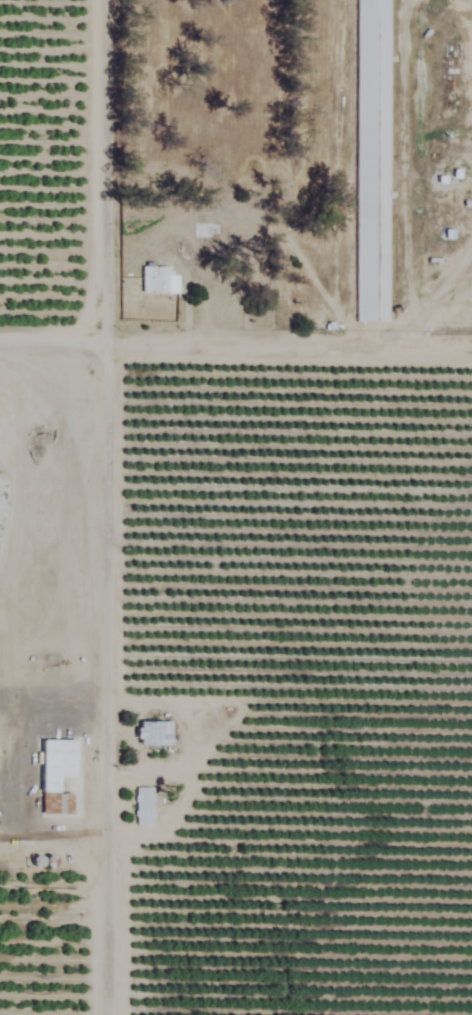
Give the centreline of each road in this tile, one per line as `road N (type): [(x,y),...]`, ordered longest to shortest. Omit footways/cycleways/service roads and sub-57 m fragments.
road 1 (residential): [(101,1014),(98,0)]
road 2 (residential): [(471,355),(0,351)]

